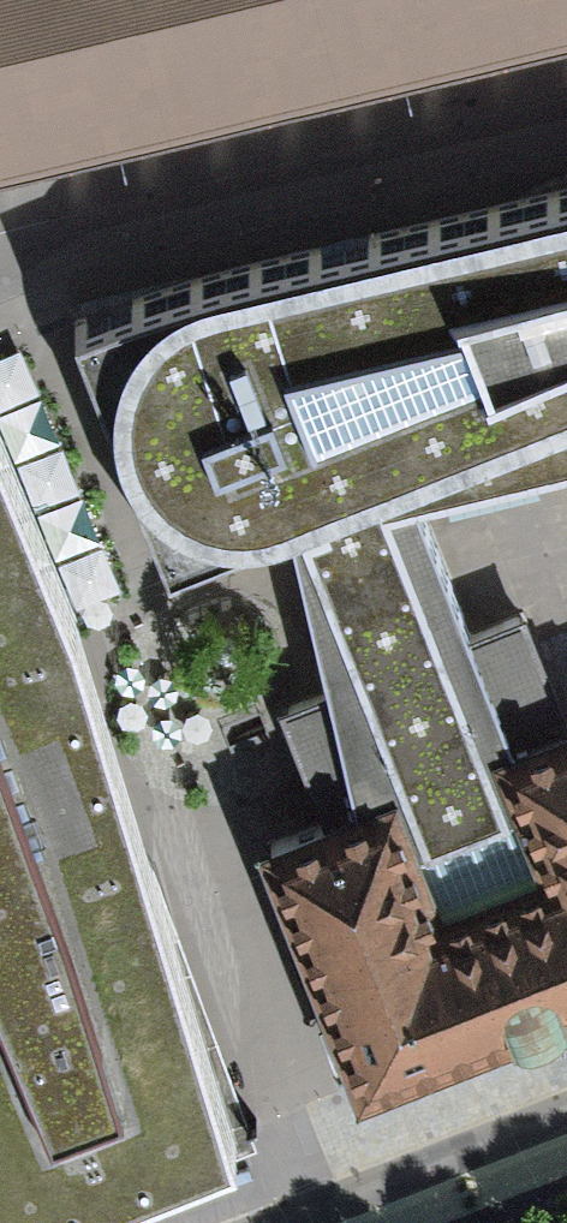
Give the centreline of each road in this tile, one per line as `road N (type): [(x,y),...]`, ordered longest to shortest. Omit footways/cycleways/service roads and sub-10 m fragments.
road 1 (unclassified): [(566,147),(202,231),(0,296)]
road 2 (primary): [(402,1222),(566,1157)]

